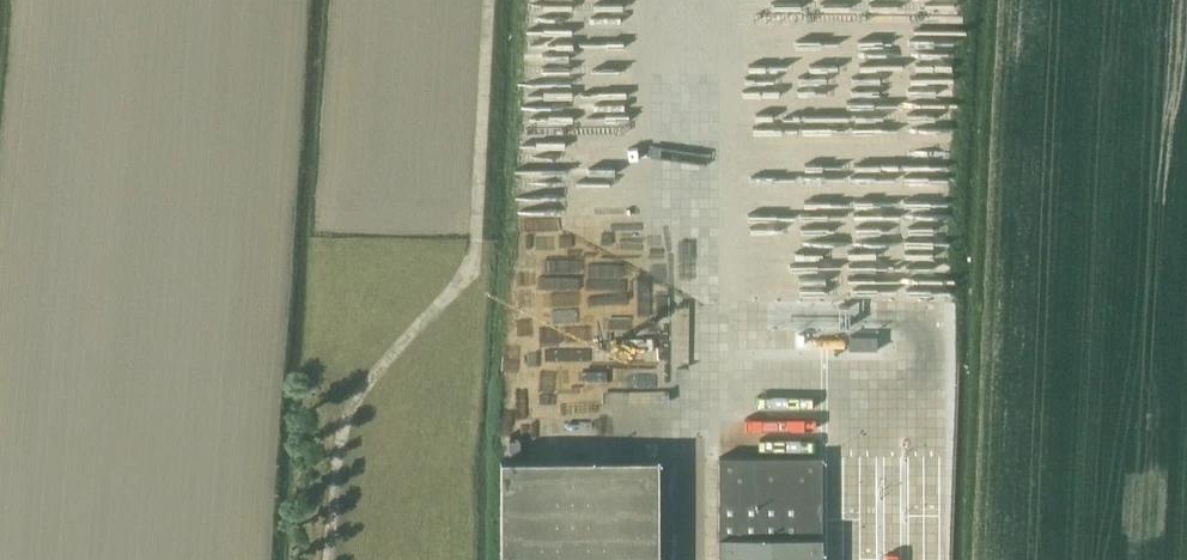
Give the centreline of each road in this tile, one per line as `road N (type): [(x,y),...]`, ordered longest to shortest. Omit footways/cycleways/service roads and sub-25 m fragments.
road 1 (track): [(328,559),(351,408),(472,267),(491,0)]

